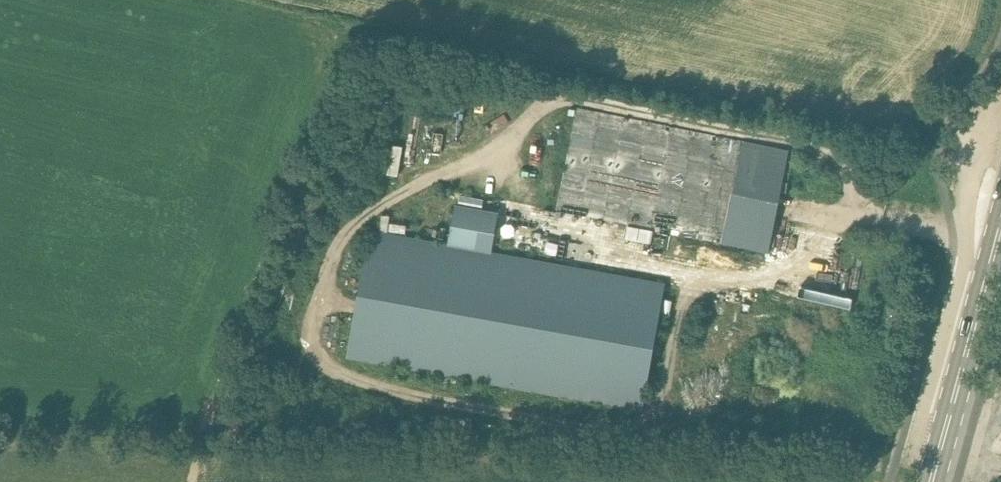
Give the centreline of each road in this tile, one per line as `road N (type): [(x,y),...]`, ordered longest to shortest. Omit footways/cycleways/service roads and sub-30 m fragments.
road 1 (tertiary): [(930,481),(1000,226)]

